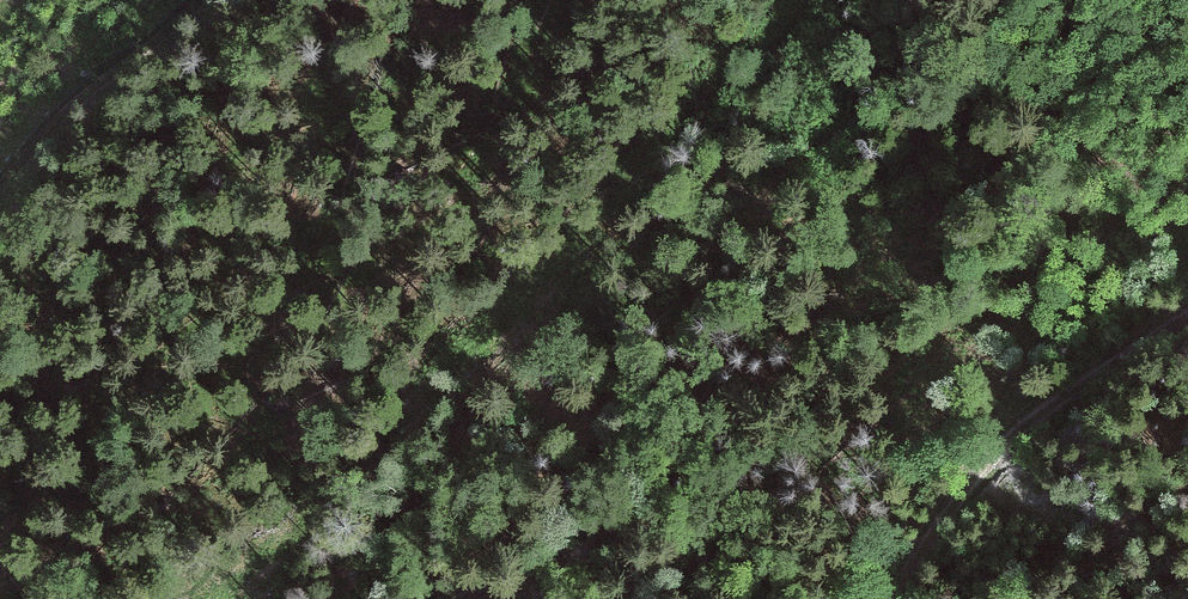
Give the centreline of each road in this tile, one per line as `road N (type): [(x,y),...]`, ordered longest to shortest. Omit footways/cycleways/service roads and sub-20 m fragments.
road 1 (track): [(800,0),(758,56),(706,86),(577,239),(313,515),(211,598)]
road 2 (track): [(882,598),(1027,427),(1187,316)]
road 3 (track): [(198,0),(55,117),(0,189)]

